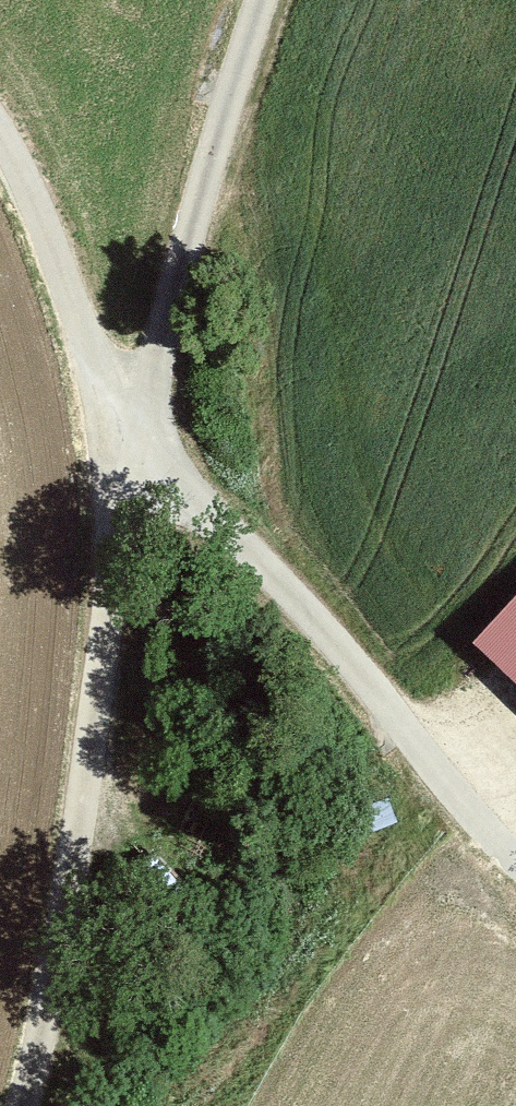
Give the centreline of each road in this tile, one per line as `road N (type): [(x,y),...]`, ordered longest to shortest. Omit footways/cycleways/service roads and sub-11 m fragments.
road 1 (track): [(20,1105),(57,971),(117,581),(88,349),(0,138)]
road 2 (track): [(117,581),(134,438),(273,0)]
road 3 (track): [(515,860),(486,839),(304,610),(134,438)]

